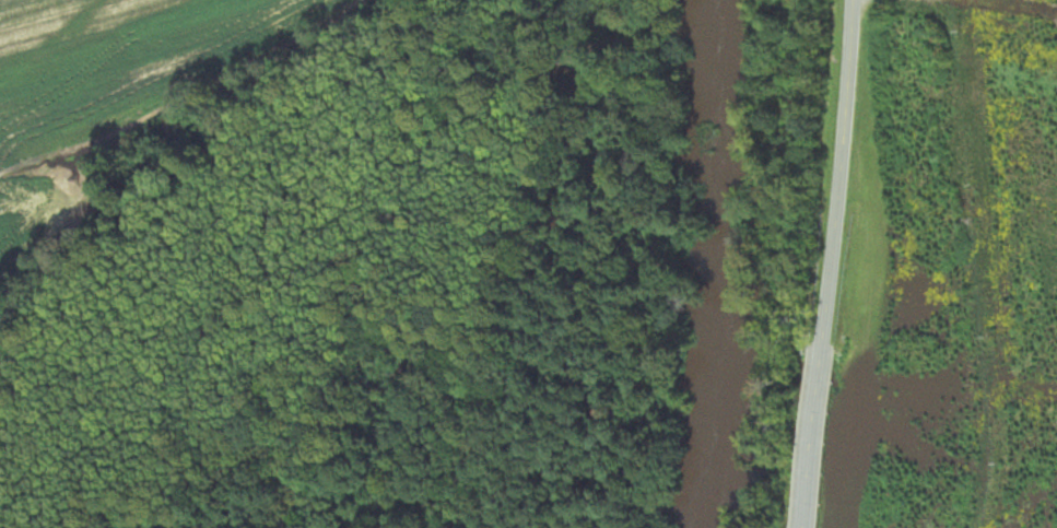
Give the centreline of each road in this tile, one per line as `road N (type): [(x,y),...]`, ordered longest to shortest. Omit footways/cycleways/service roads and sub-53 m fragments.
road 1 (secondary): [(804,527),(854,0)]
road 2 (residential): [(891,0),(907,11),(941,150),(964,188),(1026,202)]

